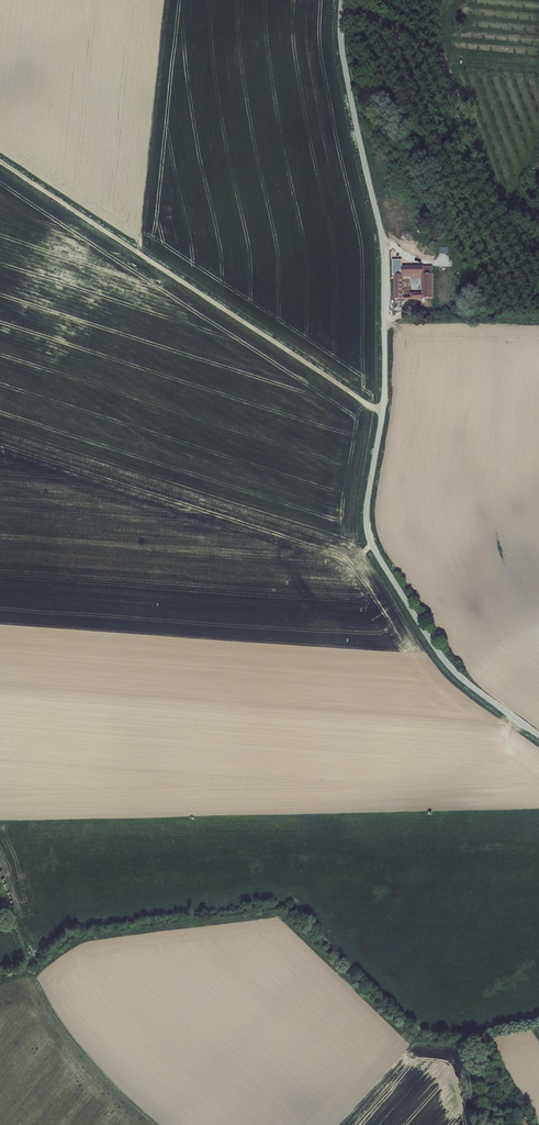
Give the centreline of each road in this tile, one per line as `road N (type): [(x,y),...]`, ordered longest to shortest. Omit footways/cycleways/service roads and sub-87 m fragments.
road 1 (unclassified): [(342,0),(342,53),(383,247),(384,393),(369,539),(447,663),(538,735)]
road 2 (track): [(0,160),(383,408)]

